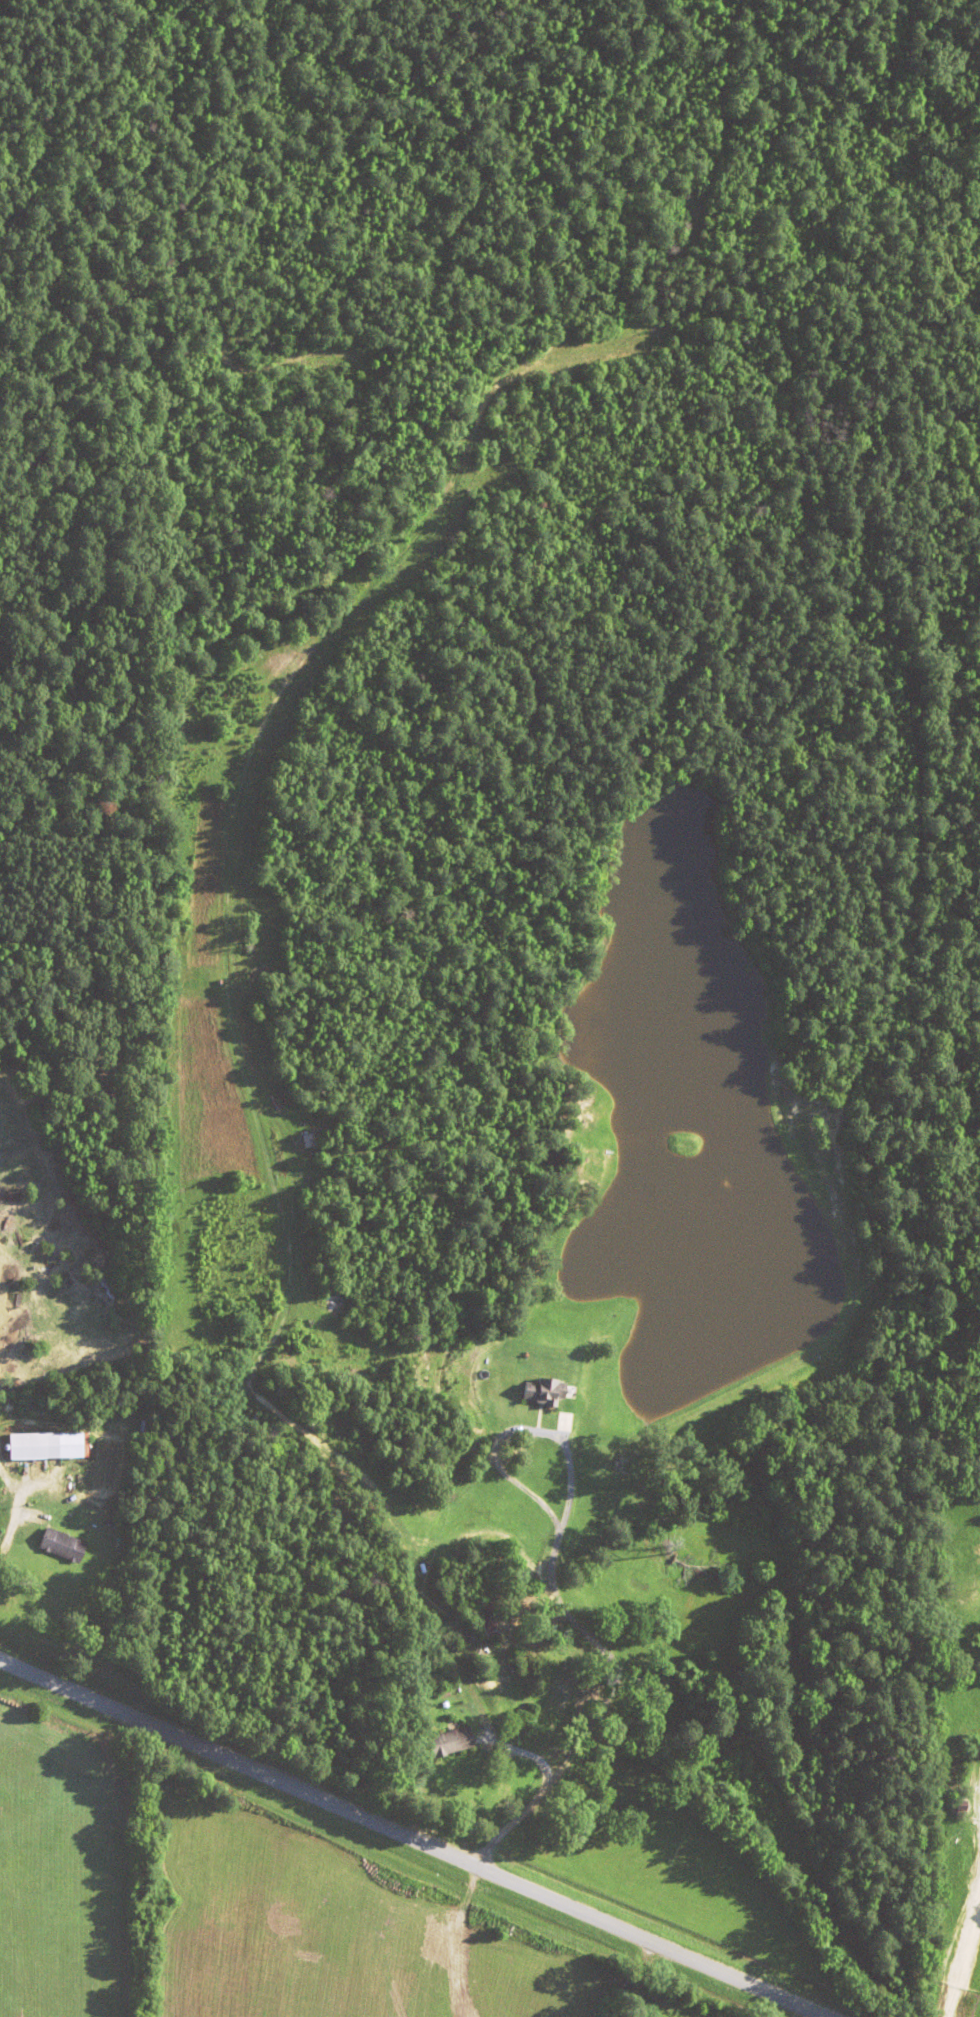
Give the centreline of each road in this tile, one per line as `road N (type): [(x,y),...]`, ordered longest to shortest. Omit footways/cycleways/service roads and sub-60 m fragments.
road 1 (secondary): [(0,1659),(827,2016)]

